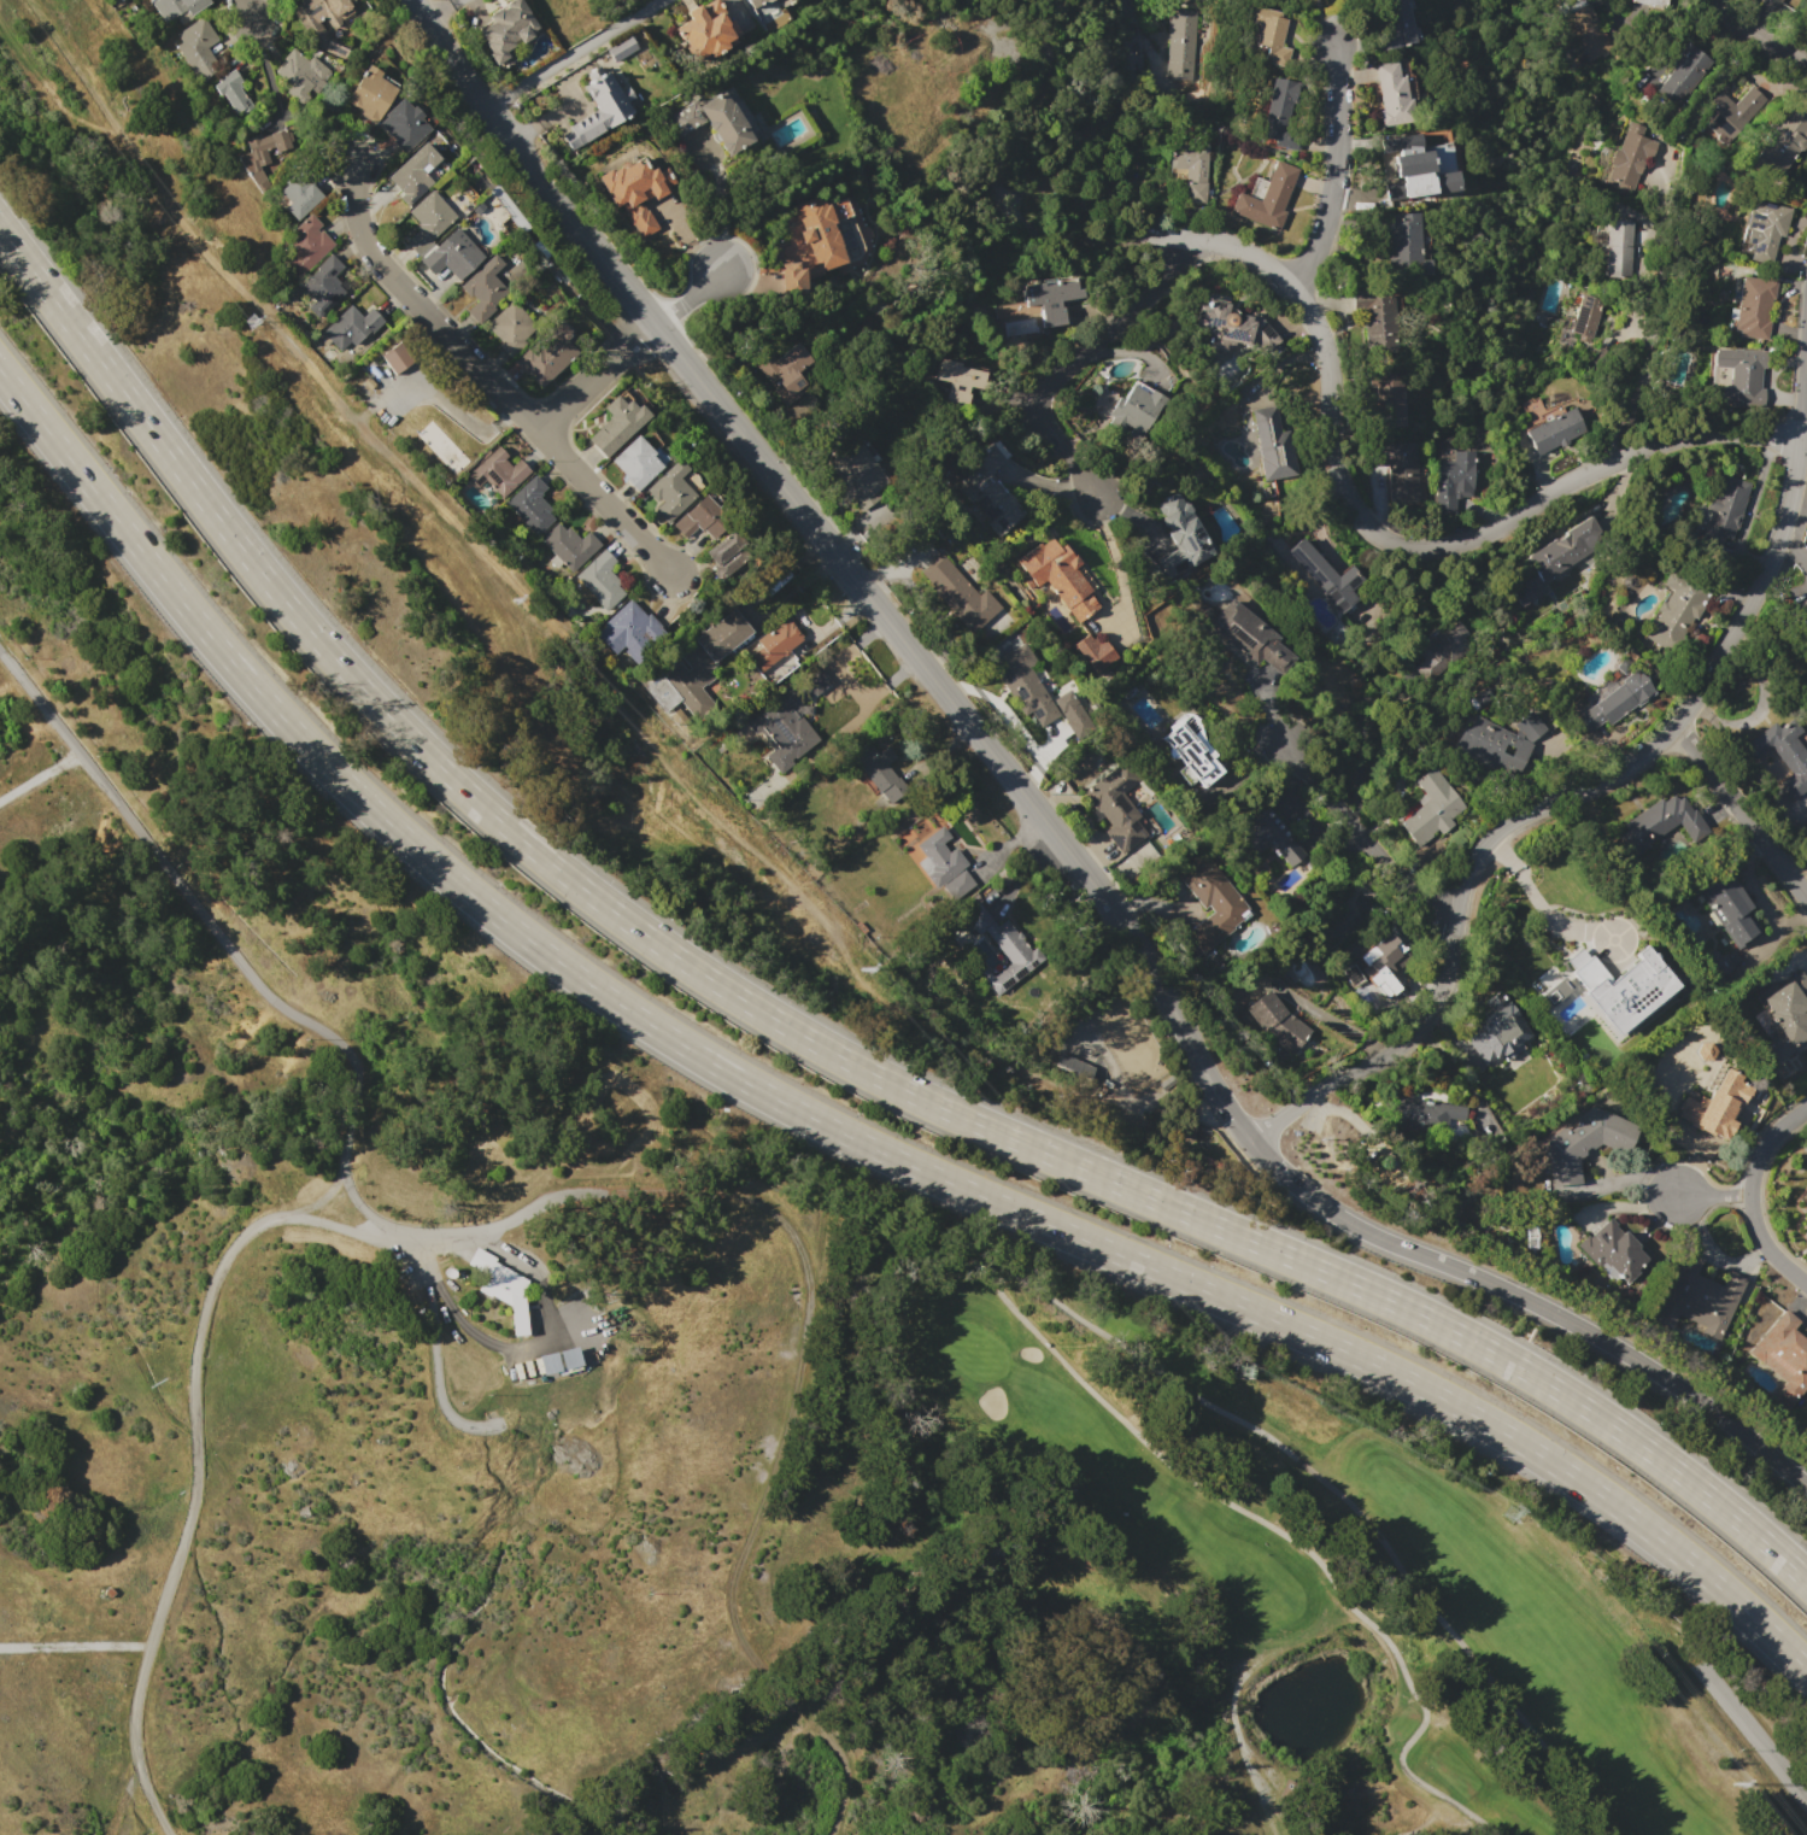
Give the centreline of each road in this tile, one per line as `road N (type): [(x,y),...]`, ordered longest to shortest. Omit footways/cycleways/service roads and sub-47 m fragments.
road 1 (motorway): [(1806,1581),(1674,1470),(1488,1349),(873,1074),(738,997),(611,910),(440,768),(310,633),(0,231)]
road 2 (motorway): [(0,373),(280,717),(441,870),(588,984),(714,1065),(878,1151),(1340,1349),(1472,1415),(1658,1538),(1806,1672)]
road 3 (secondary): [(427,22),(866,582),(1121,925),(1244,1137)]
road 4 (residential): [(1806,397),(1785,544),(1674,728),(1595,786),(1520,816),(1490,838),(1468,870),(1448,957),(1413,1039),(1244,1137)]
road 5 (residential): [(1803,446),(1736,439),(1631,457),(1454,544),(1385,535),(1338,486),(1332,375),(1304,292),(1214,244),(1127,240)]
road 6 (track): [(828,1834),(850,1778),(843,1749),(741,1641),(728,1606),(806,1342),(805,1268),(796,1237),(776,1214),(723,1189),(593,1188)]
road 7 (track): [(180,1834),(156,1794),(142,1711),(190,1526),(201,1339),(225,1265),(268,1224),(305,1215),(344,1180)]
road 8 (secondary): [(1244,1137),(1343,1220),(1583,1329),(1691,1396),(1806,1487)]
road 9 (residential): [(352,154),(364,234),(676,571)]
road 10 (residential): [(1181,240),(1137,298),(1027,401),(1099,499)]
road 11 (residential): [(1456,919),(1416,905),(1278,740)]
road 12 (residential): [(1332,49),(1332,207),(1304,292)]
road 13 (residential): [(1674,728),(1806,900)]
road 14 (residential): [(657,323),(542,429)]
road 15 (track): [(153,1647),(0,1647)]

